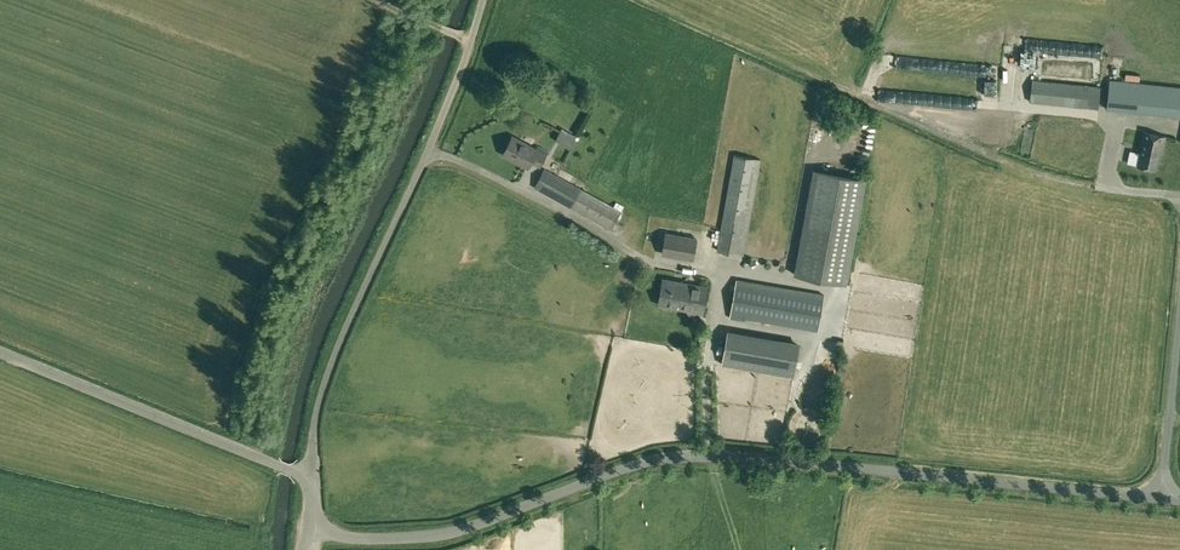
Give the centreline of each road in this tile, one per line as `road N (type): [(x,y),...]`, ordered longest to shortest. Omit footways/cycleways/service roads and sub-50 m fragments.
road 1 (unclassified): [(308,529),(350,538),(446,535),(681,455),(1161,499)]
road 2 (track): [(1179,196),(1108,188),(1115,114),(853,93),(646,0)]
road 3 (unclassified): [(312,478),(314,425),(331,365),(445,110),(483,0)]
road 4 (unclassified): [(0,352),(293,472)]
road 5 (unclassified): [(1161,499),(1179,315)]

